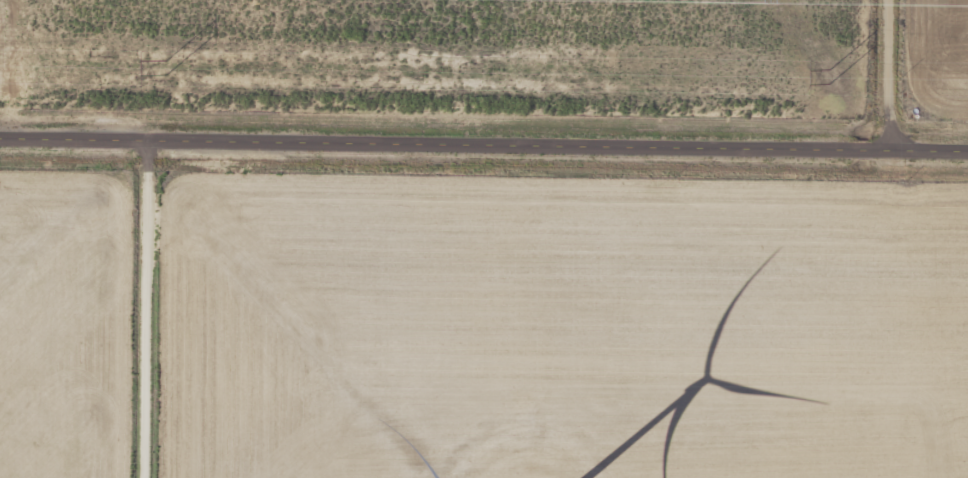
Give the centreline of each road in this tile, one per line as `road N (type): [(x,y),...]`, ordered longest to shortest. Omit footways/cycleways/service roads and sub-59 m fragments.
road 1 (tertiary): [(0,142),(967,151)]
road 2 (residential): [(147,477),(151,144)]
road 3 (residential): [(894,150),(894,0)]

